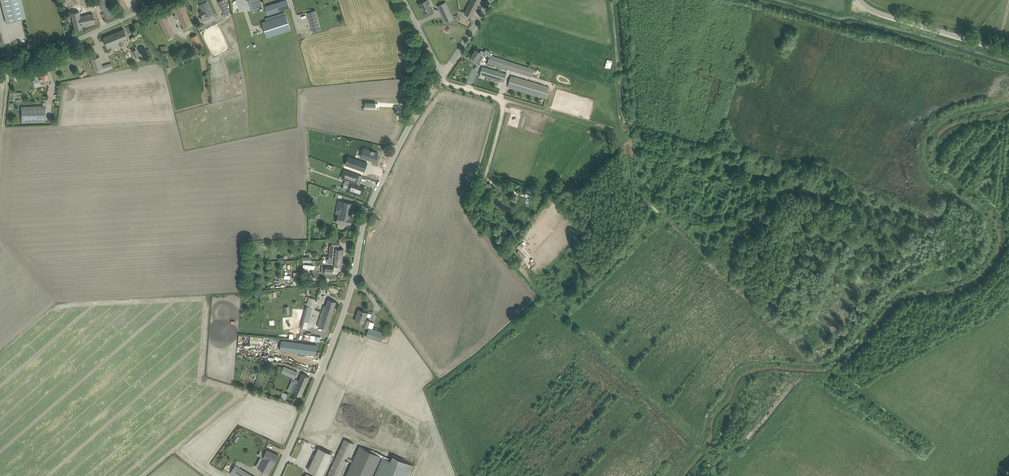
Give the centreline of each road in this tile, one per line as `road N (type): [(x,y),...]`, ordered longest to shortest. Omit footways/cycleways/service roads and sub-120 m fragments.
road 1 (track): [(700,443),(740,371),(835,359),(898,295),(964,280),(978,269),(994,244),(989,220),(929,174),(924,159),(942,124),(1008,99)]
road 2 (unclassified): [(276,475),(346,305),(370,202),(442,76)]
road 3 (track): [(756,0),(1008,69)]
road 4 (track): [(504,105),(481,206),(505,252),(564,313)]
road 5 (residential): [(0,68),(163,0)]
road 6 (unclassified): [(1008,51),(881,14),(859,0)]
road 7 (track): [(504,105),(632,139)]

